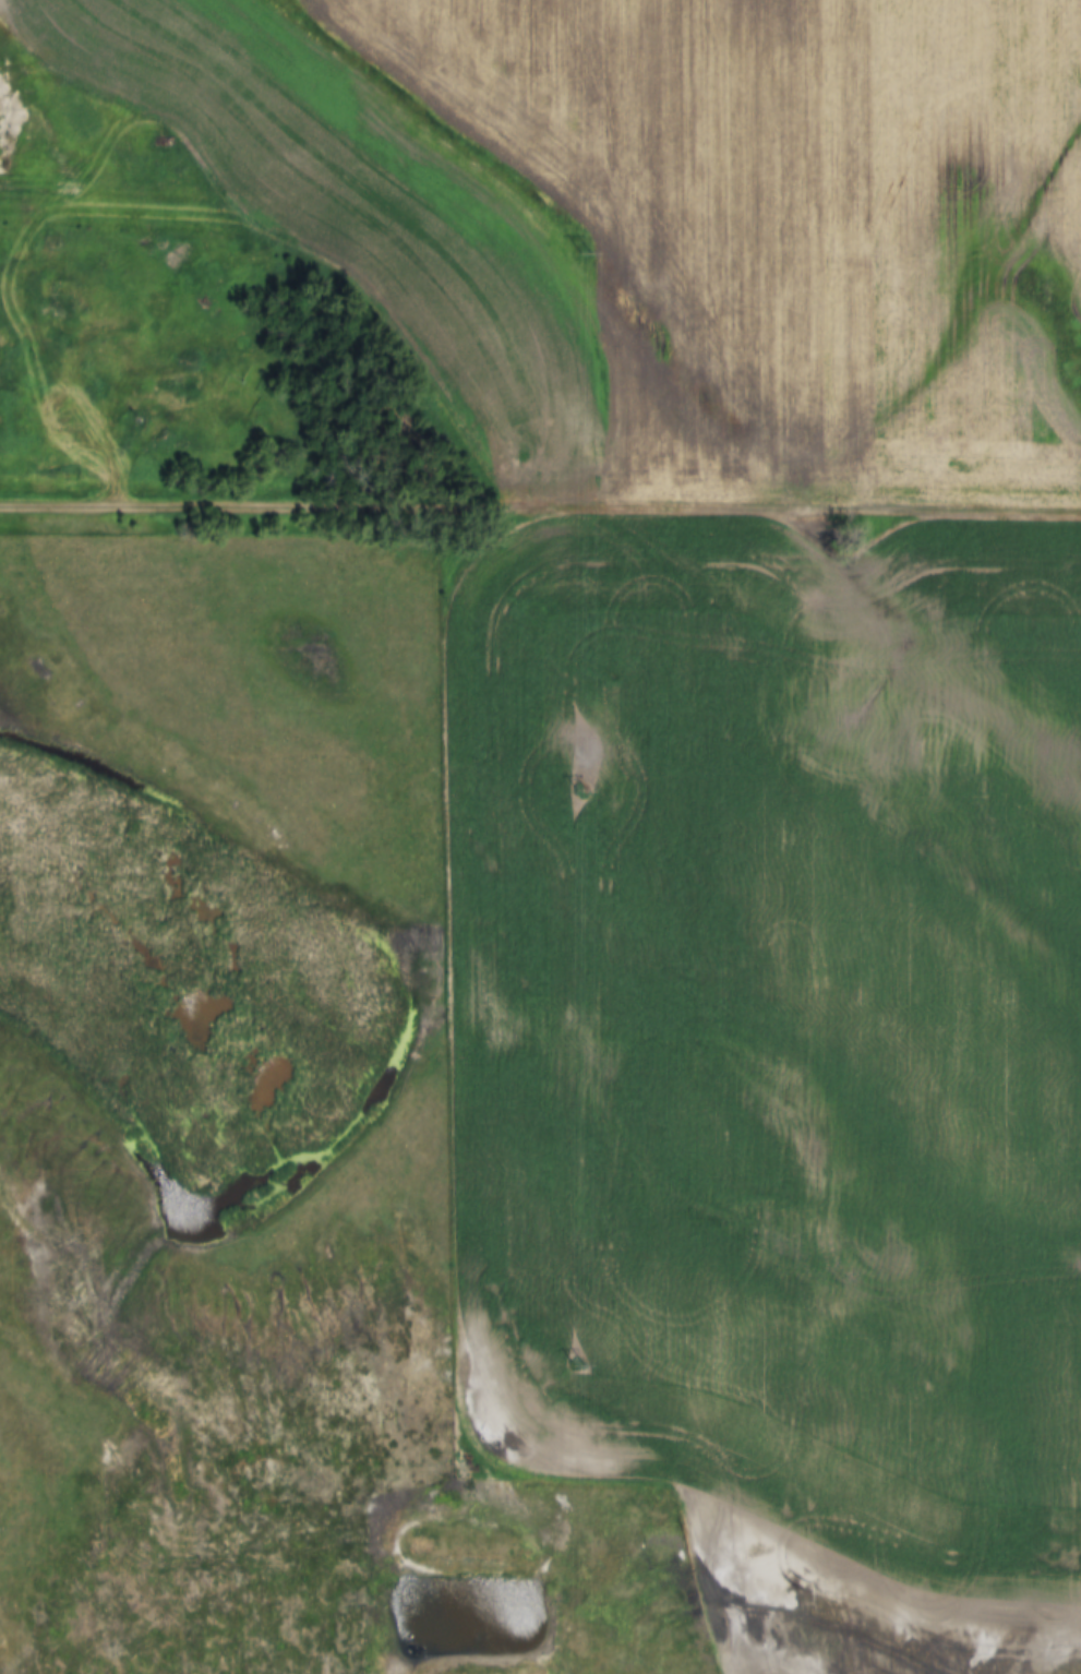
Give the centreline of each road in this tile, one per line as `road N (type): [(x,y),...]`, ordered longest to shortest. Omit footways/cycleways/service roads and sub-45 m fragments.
road 1 (track): [(0,507),(1080,516)]

